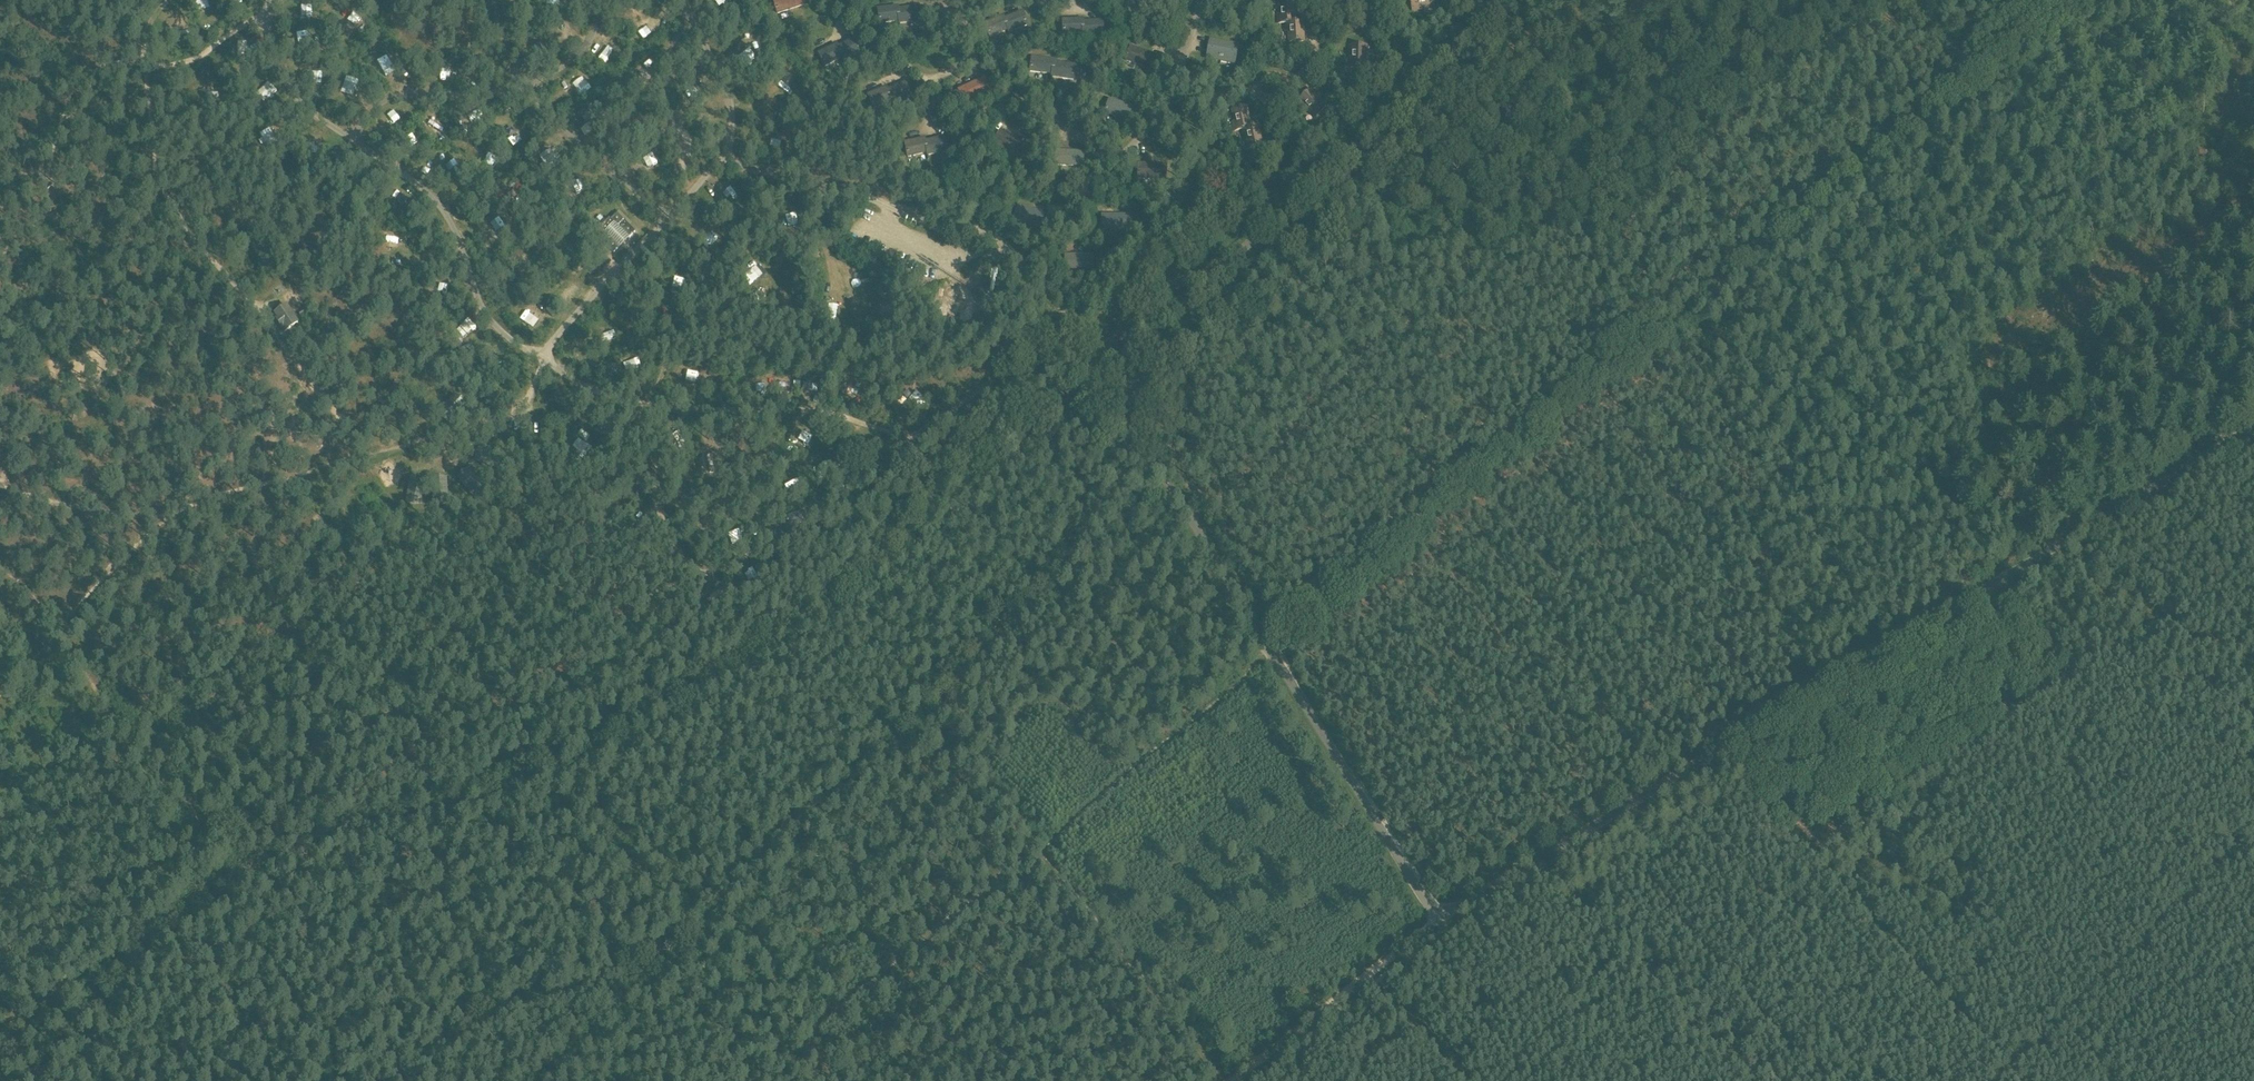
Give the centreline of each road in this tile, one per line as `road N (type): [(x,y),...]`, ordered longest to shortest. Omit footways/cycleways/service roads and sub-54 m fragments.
road 1 (unclassified): [(1440,918),(1271,660),(1146,448),(1101,404),(1093,375),(1097,358),(1140,308),(1231,257),(1507,0)]
road 2 (track): [(1104,409),(976,475),(871,590),(661,729),(587,799),(175,1080)]
road 3 (unclassified): [(1440,918),(2253,427)]
road 4 (track): [(0,487),(137,524),(210,495),(318,480),(498,418),(526,402),(544,359),(601,394),(636,403)]
road 5 (track): [(636,403),(676,547),(685,566),(701,568),(729,550),(816,521),(854,497),(923,427),(1085,333)]
road 6 (track): [(270,16),(203,57),(147,63),(157,172),(169,204),(275,335)]
road 7 (track): [(636,403),(815,410),(911,438)]
road 8 (track): [(0,684),(41,653),(121,565),(137,524)]
road 9 (track): [(1454,1080),(1362,977)]
road 10 (track): [(1968,85),(2073,0)]

